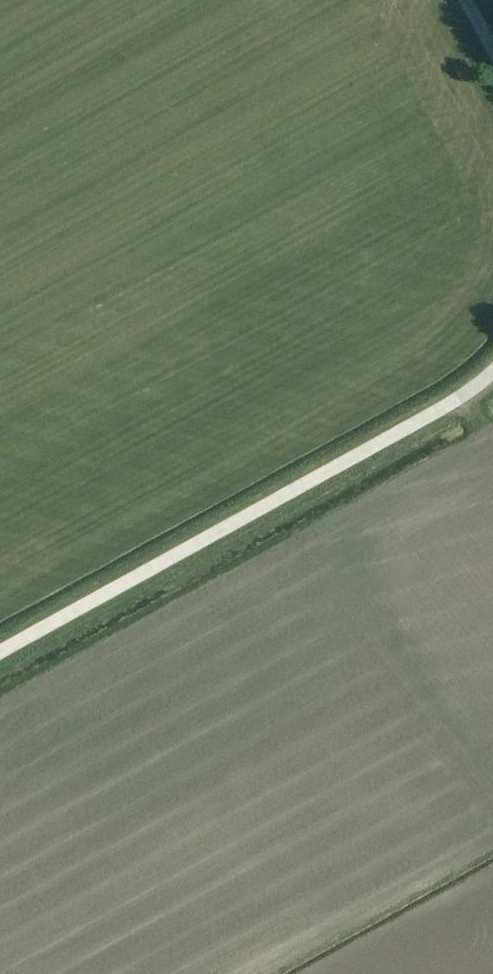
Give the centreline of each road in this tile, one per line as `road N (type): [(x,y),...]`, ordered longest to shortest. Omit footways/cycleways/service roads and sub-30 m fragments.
road 1 (unclassified): [(0,653),(418,422),(492,370)]

